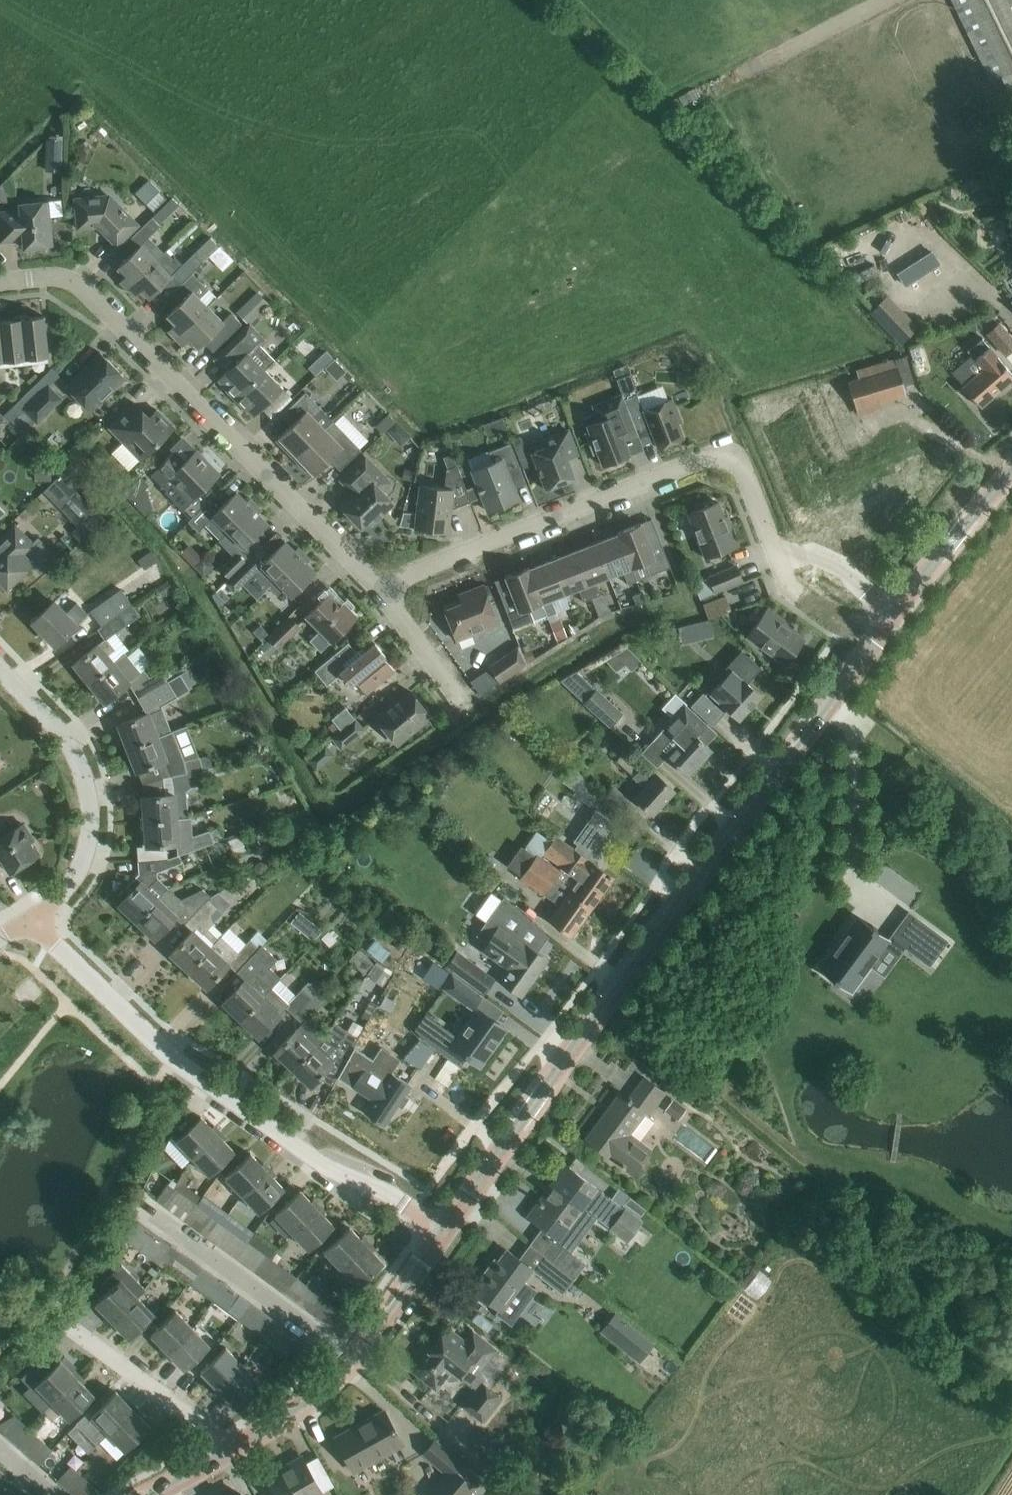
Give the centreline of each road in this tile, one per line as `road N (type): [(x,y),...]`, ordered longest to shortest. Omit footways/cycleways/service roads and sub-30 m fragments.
road 1 (tertiary): [(443,1229),(892,614)]
road 2 (residential): [(443,1229),(390,1193),(333,1171),(176,1059),(32,917)]
road 3 (residential): [(378,586),(84,287),(59,278),(0,283)]
road 4 (residential): [(777,557),(750,487),(715,457),(378,586)]
road 5 (tertiary): [(229,1450),(346,1361),(443,1229)]
road 6 (residential): [(32,917),(72,884),(91,840),(91,801),(66,735),(0,667)]
road 7 (residential): [(229,1450),(62,1324)]
road 8 (tertiary): [(892,614),(1011,472)]
road 9 (residential): [(465,704),(378,586)]
road 10 (residential): [(892,614),(838,564),(808,552),(777,557)]

